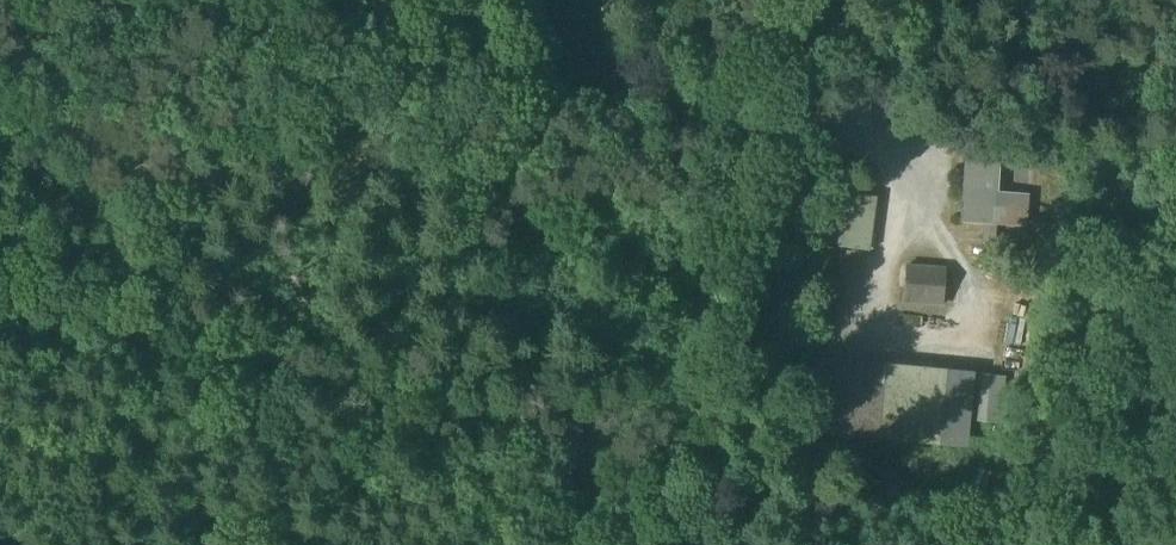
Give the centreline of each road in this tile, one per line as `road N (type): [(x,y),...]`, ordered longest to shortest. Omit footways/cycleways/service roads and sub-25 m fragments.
road 1 (track): [(652,544),(689,435),(754,141)]
road 2 (track): [(754,0),(754,141)]

